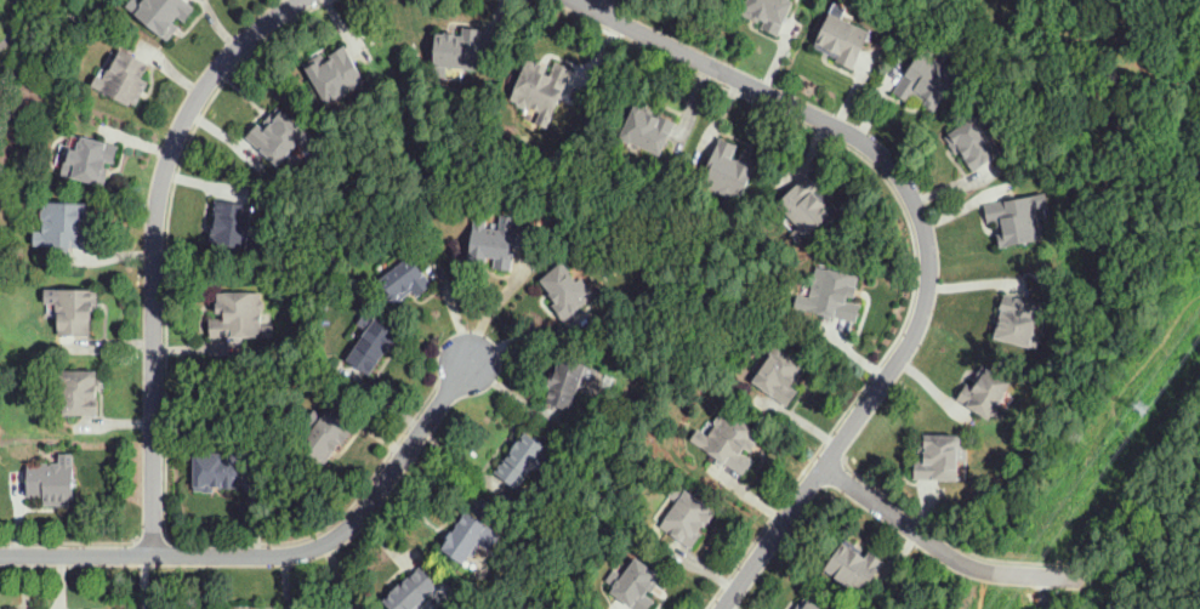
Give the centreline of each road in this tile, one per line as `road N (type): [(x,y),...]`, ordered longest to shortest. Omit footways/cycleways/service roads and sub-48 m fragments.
road 1 (residential): [(725,608),(915,332),(931,284),(927,230),(903,180),(875,153),(572,0)]
road 2 (residential): [(292,0),(269,13),(204,87),(165,166),(154,291),(152,556)]
road 3 (residential): [(0,556),(266,557),(319,550),(340,534),(471,363)]
road 4 (residential): [(825,469),(977,571),(1086,580)]

